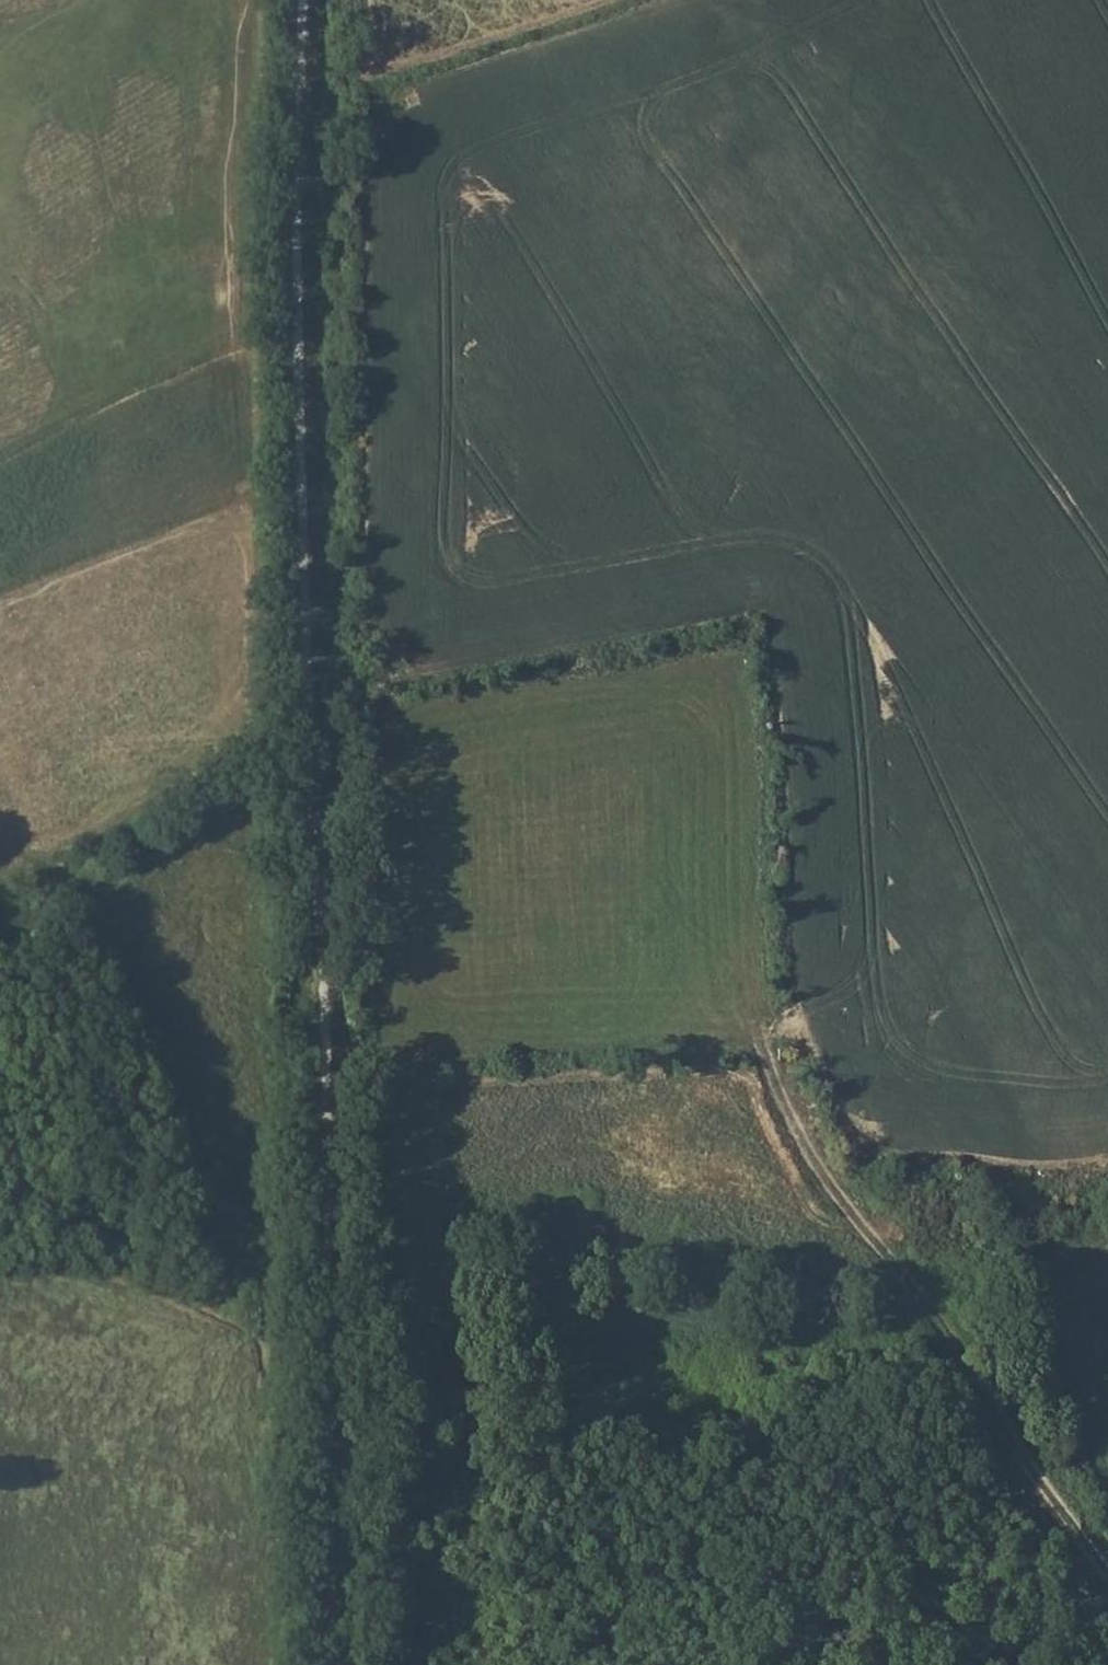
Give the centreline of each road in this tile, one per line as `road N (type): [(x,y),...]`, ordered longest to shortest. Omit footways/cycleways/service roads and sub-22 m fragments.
road 1 (track): [(903,1261),(1107,1569)]

